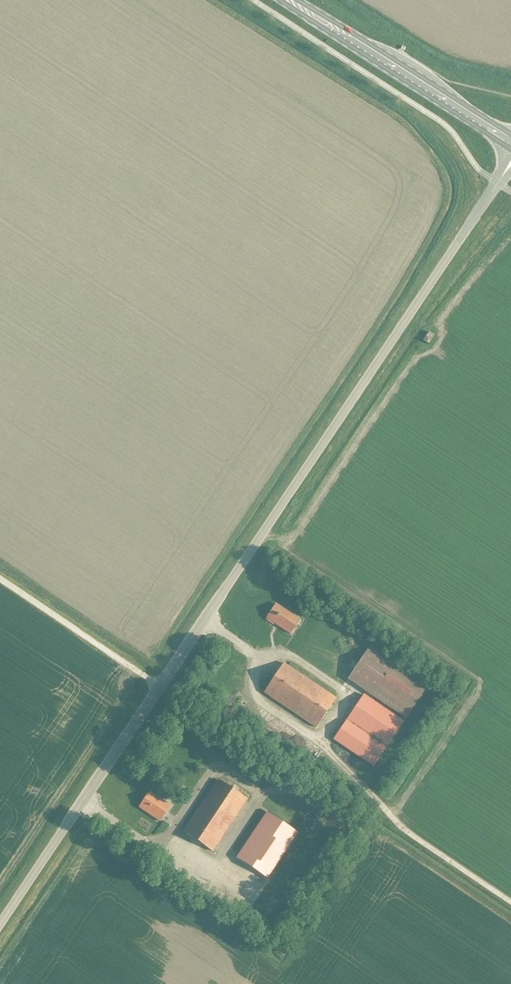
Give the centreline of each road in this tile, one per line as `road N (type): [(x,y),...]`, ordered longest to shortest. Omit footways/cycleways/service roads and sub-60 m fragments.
road 1 (unclassified): [(0,923),(510,162)]
road 2 (primary): [(353,42),(510,142)]

